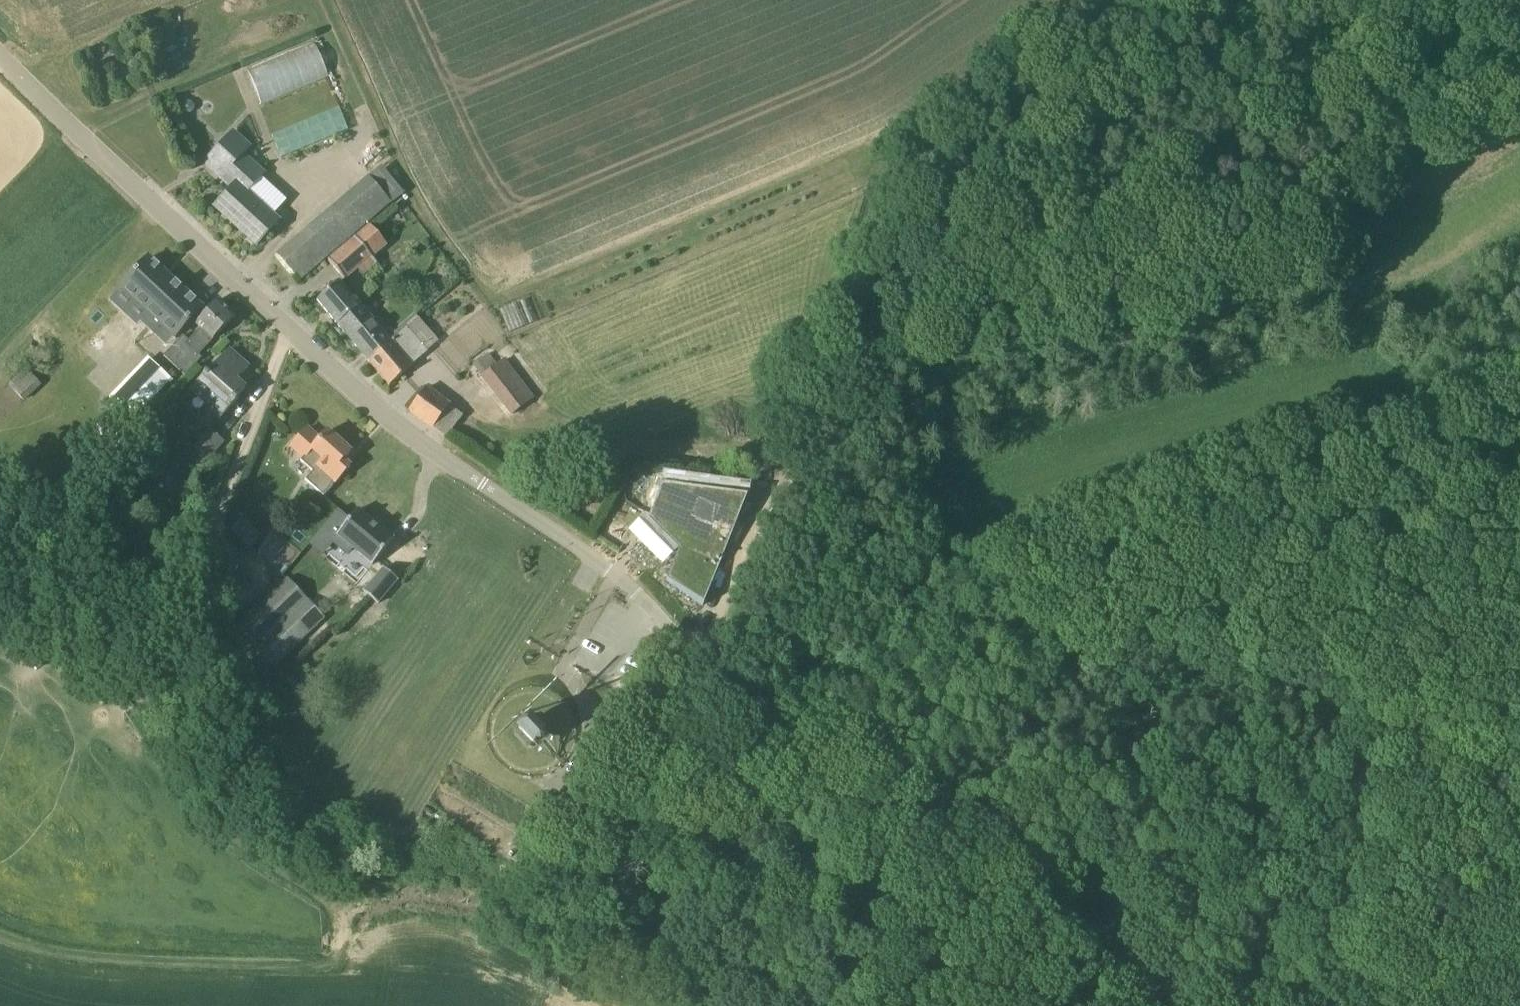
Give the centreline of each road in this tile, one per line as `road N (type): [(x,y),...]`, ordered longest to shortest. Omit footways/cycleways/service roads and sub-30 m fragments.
road 1 (unclassified): [(1176,1005),(776,744),(683,640),(602,564),(432,450),(287,328)]
road 2 (track): [(1519,403),(953,566),(940,560),(900,455),(873,435),(833,430),(803,440)]
road 3 (track): [(704,665),(759,512),(803,440),(827,375),(879,175),(930,115),(1117,0)]
road 4 (unclassified): [(335,957),(336,912),(247,849),(194,799),(163,737),(157,680),(287,328)]
road 5 (unclassified): [(287,328),(0,52)]

